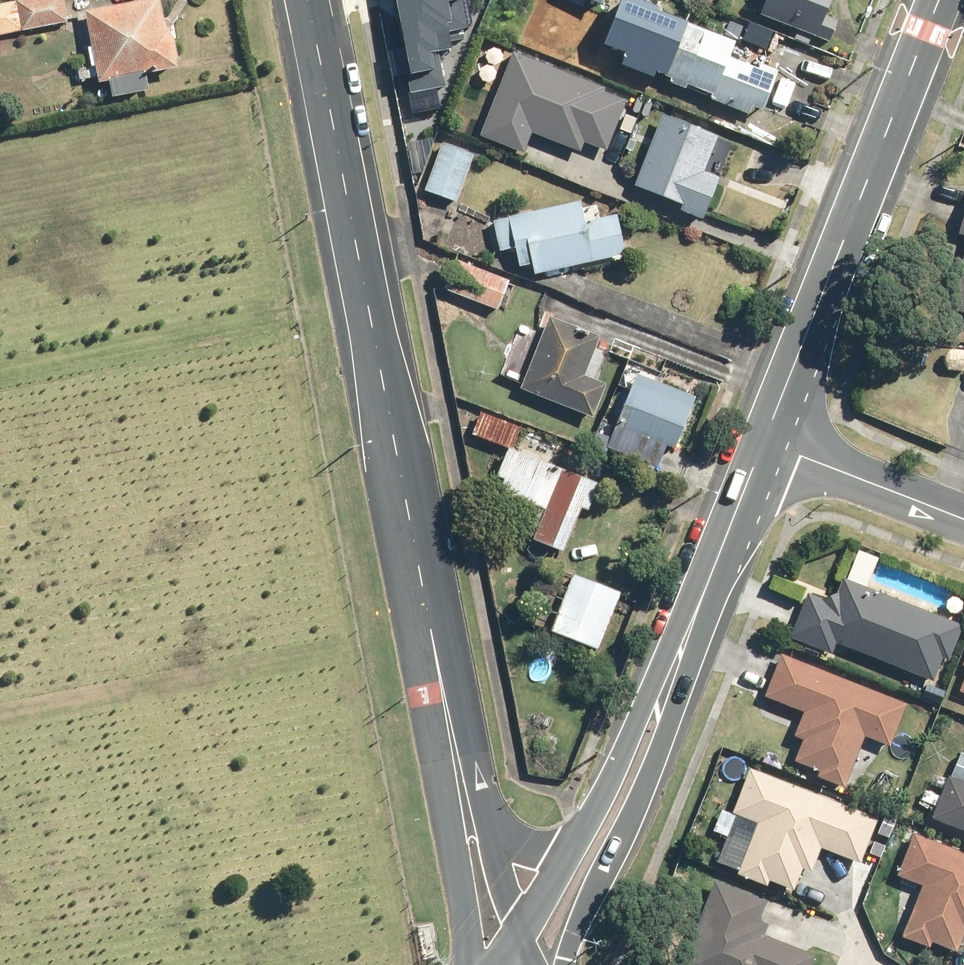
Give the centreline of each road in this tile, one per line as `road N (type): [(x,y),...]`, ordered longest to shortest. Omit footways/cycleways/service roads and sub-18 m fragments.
road 1 (tertiary): [(305,0),(439,681)]
road 2 (tertiary): [(944,0),(771,441)]
road 3 (tertiary): [(671,672),(665,738),(567,964)]
road 4 (tertiary): [(467,964),(442,785),(439,681)]
road 5 (tertiary): [(771,441),(671,672)]
road 6 (tertiary): [(566,856),(671,672)]
road 7 (residential): [(771,441),(963,518)]
road 8 (tertiary): [(487,815),(512,964)]
road 9 (tertiary): [(439,681),(487,815)]
road 10 (tertiary): [(517,964),(566,856)]

